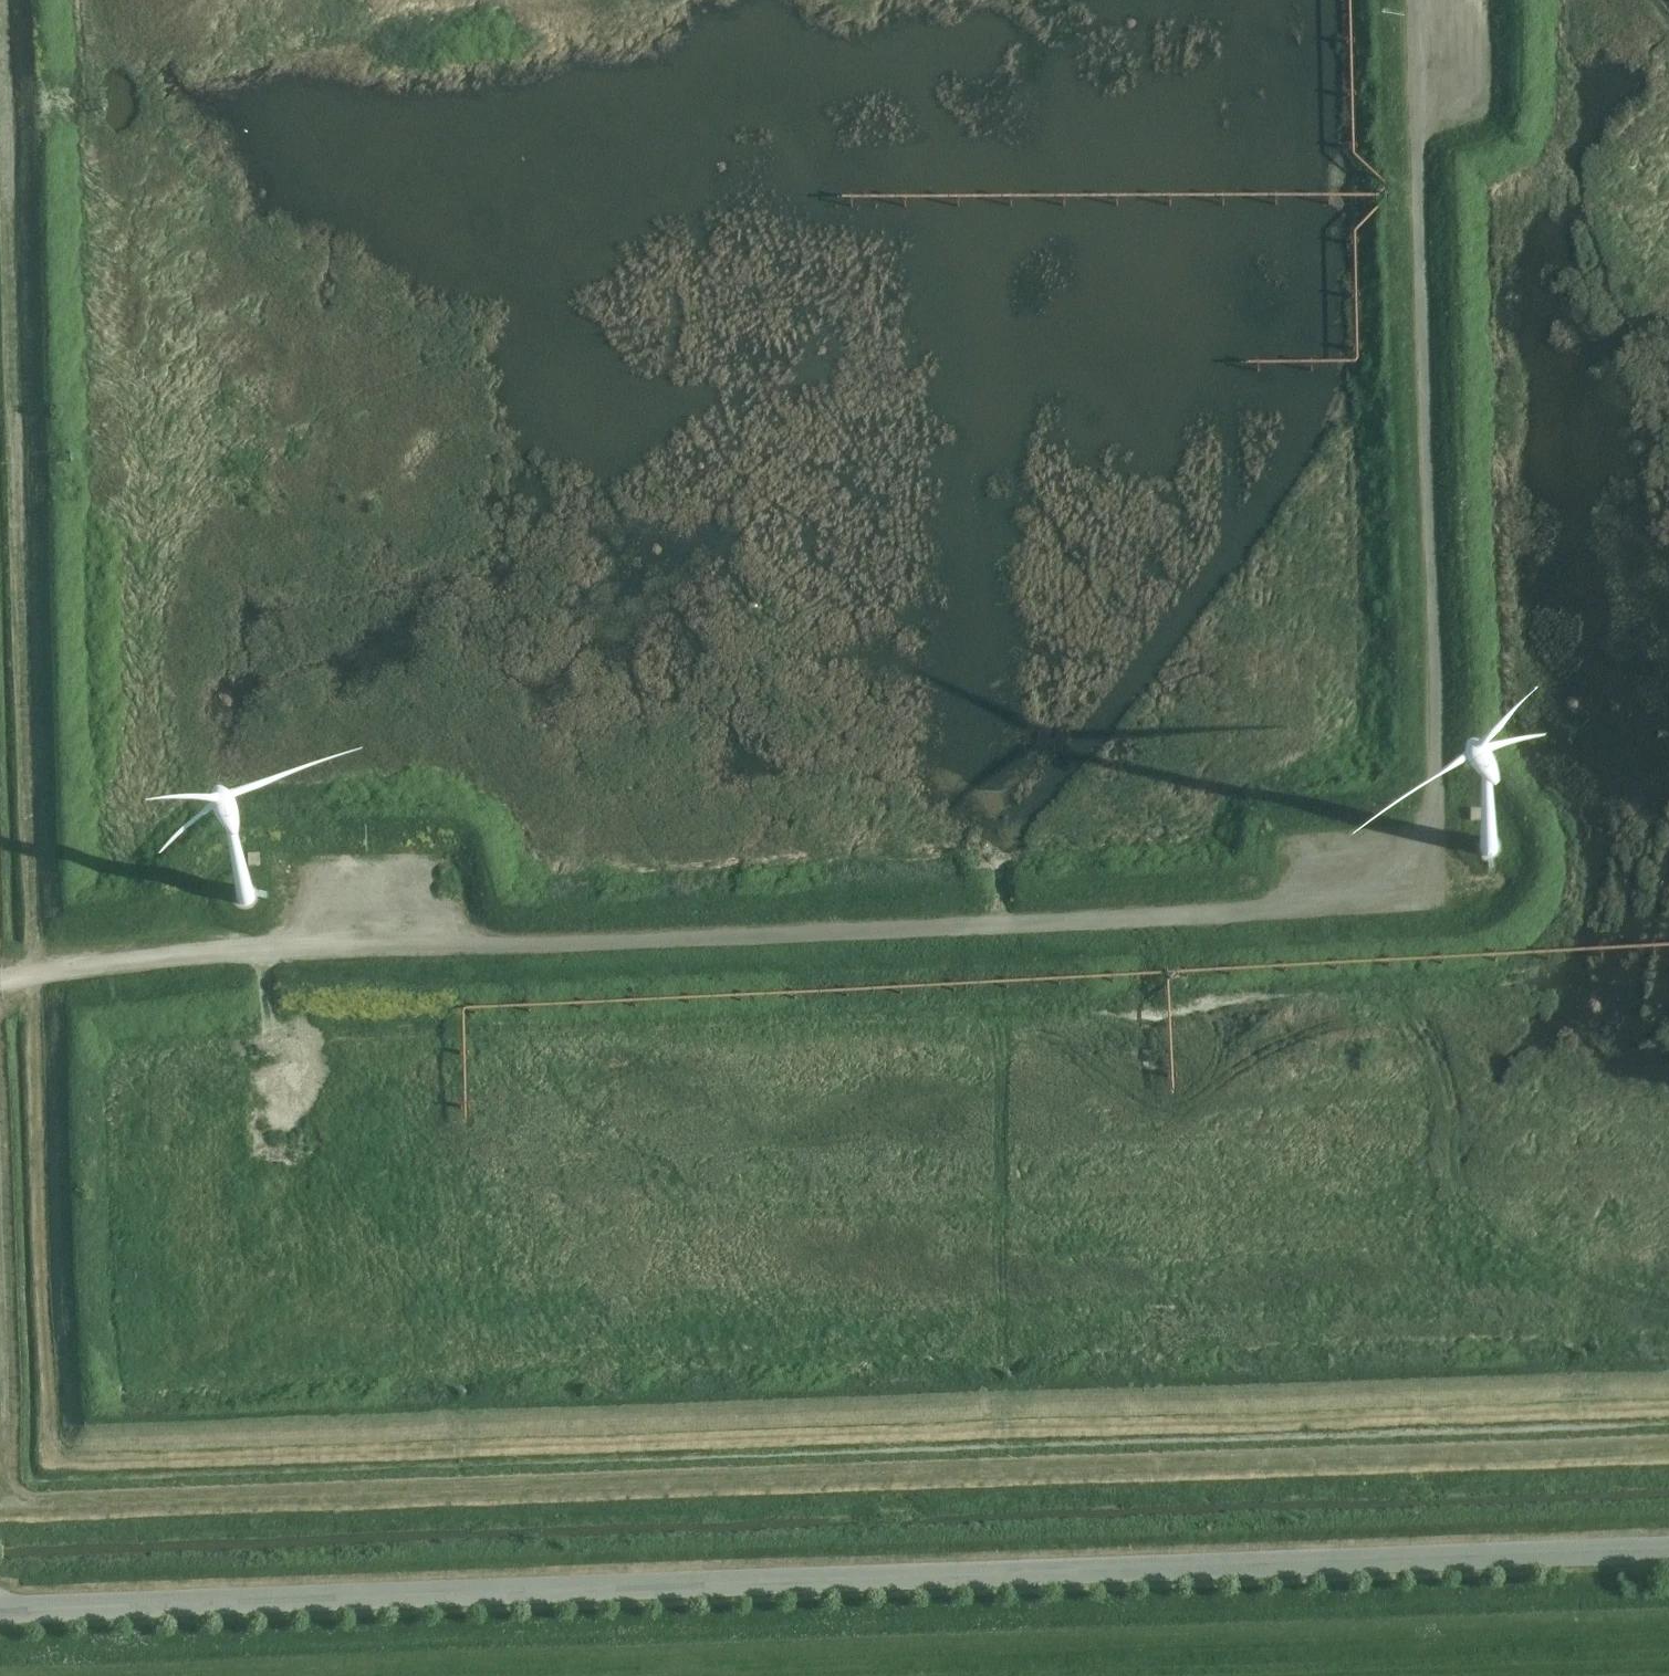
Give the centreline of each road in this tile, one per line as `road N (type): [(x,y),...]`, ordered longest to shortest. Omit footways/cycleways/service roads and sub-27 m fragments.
road 1 (track): [(0,966),(1429,909),(1412,0)]
road 2 (unclassified): [(1668,1552),(0,1613)]

